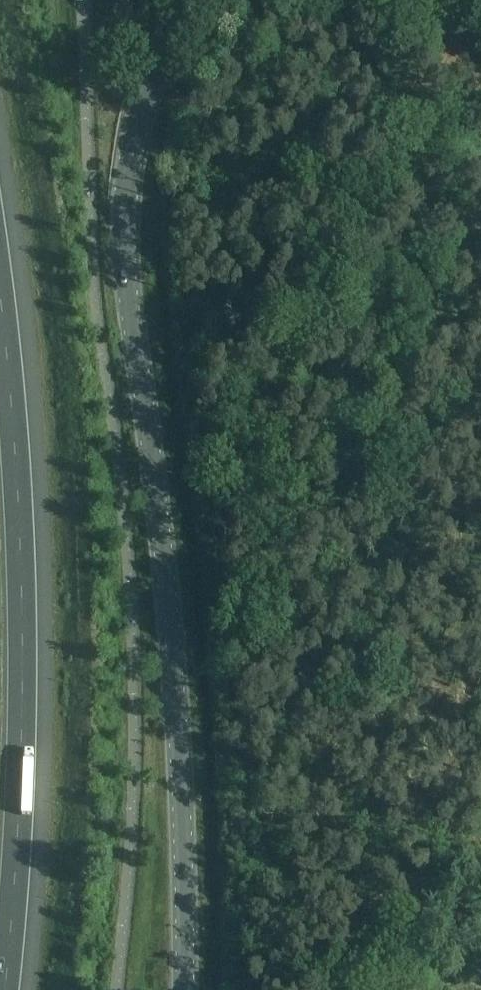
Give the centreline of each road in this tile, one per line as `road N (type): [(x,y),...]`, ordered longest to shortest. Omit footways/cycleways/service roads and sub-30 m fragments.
road 1 (secondary): [(188,989),(184,728),(127,197),(133,137),(155,67),(192,0)]
road 2 (motorway): [(3,989),(22,692),(0,303)]

